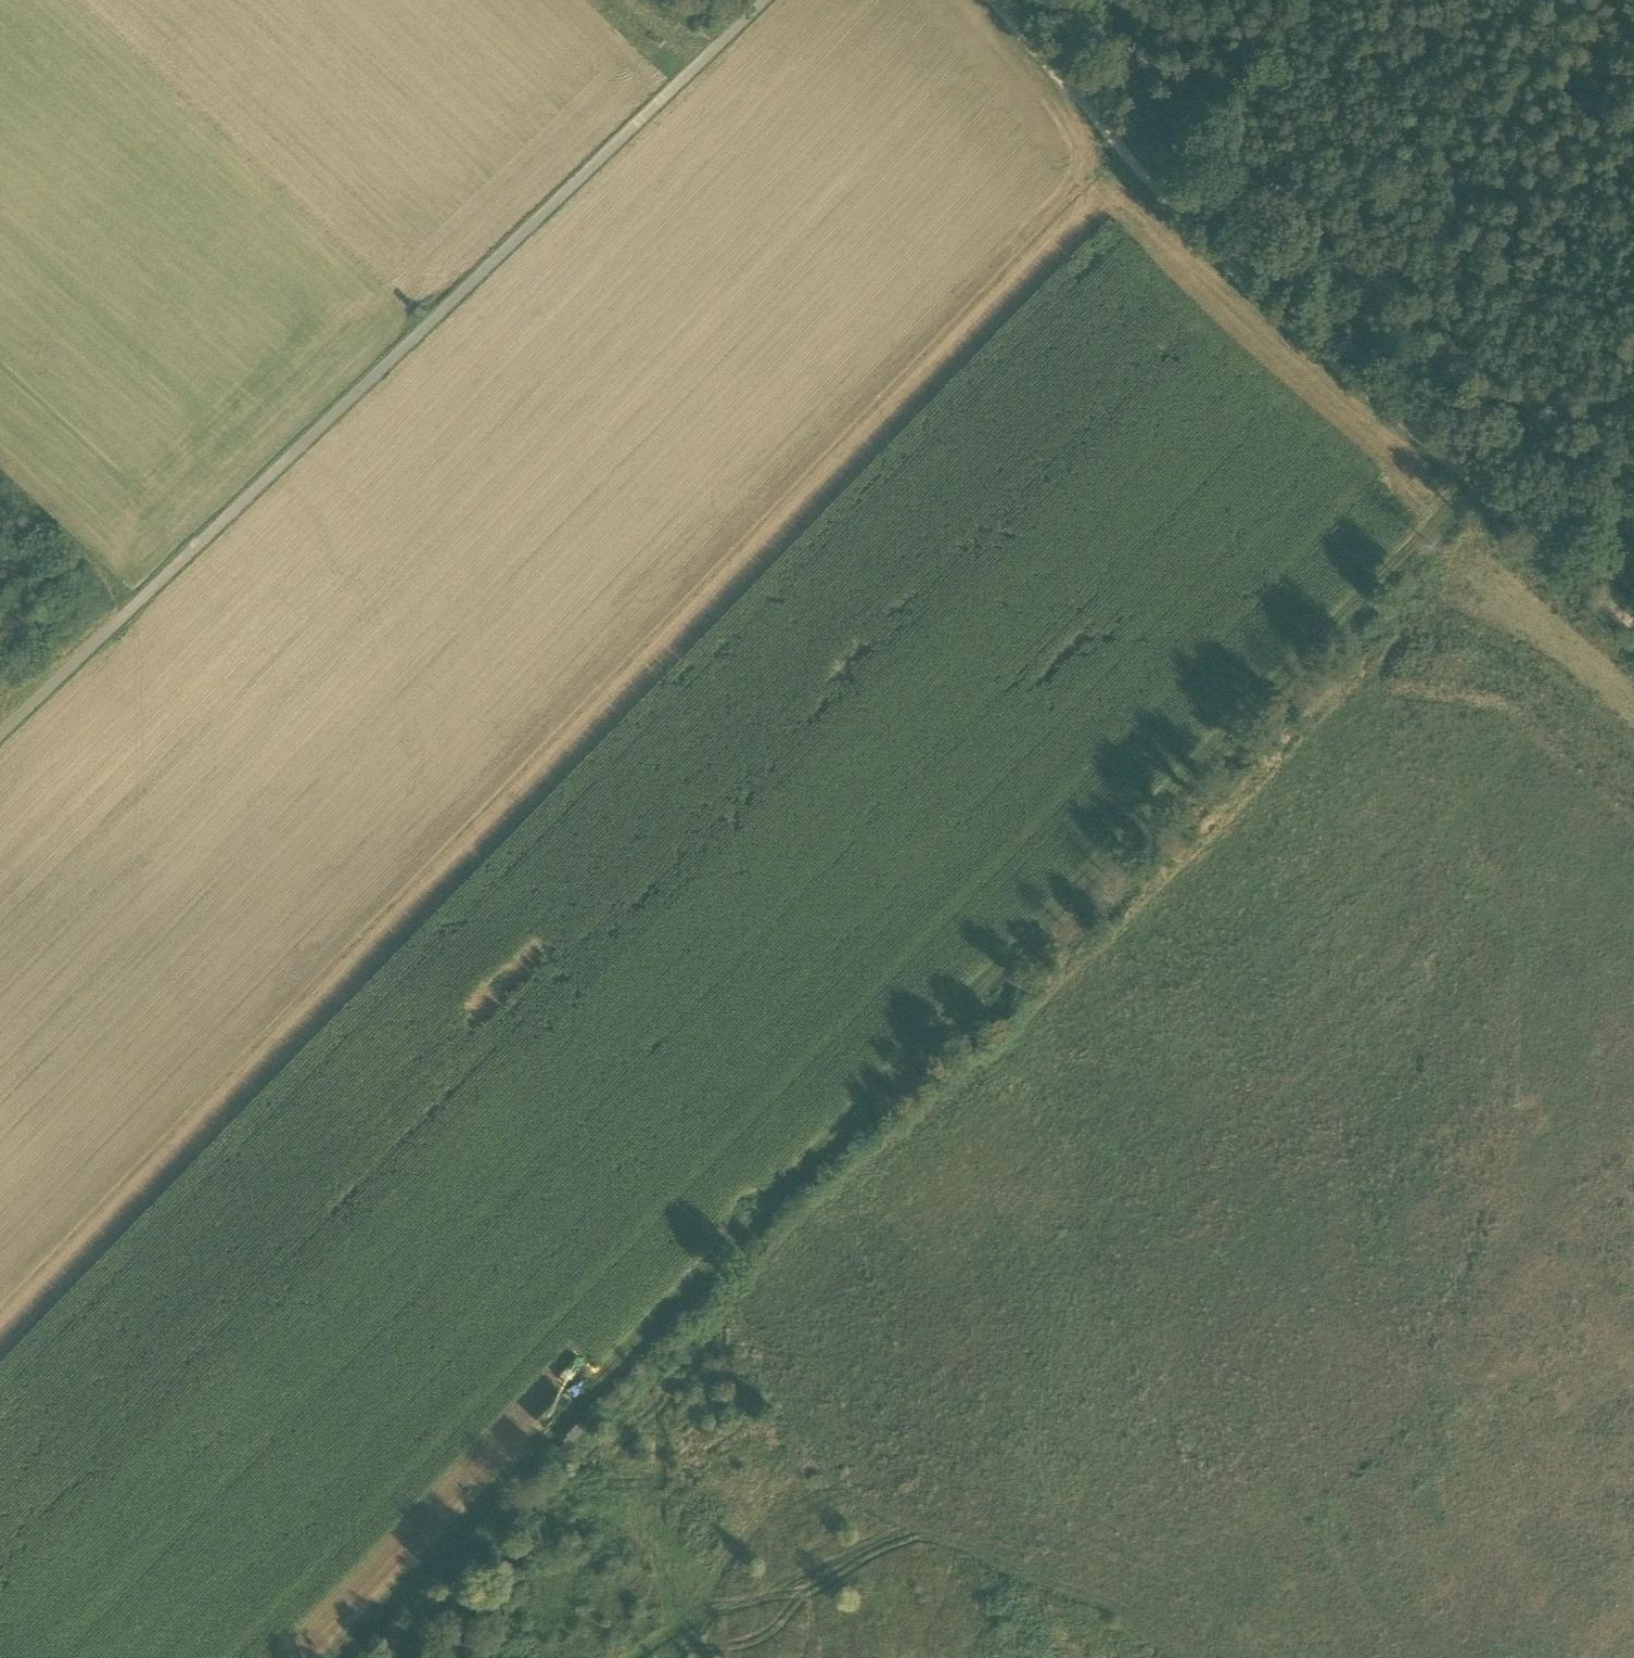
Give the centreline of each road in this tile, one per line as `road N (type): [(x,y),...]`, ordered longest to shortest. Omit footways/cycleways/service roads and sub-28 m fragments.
road 1 (track): [(344,1657),(1475,486)]
road 2 (track): [(760,0),(0,729)]
road 3 (track): [(999,0),(1233,272),(1633,626)]

